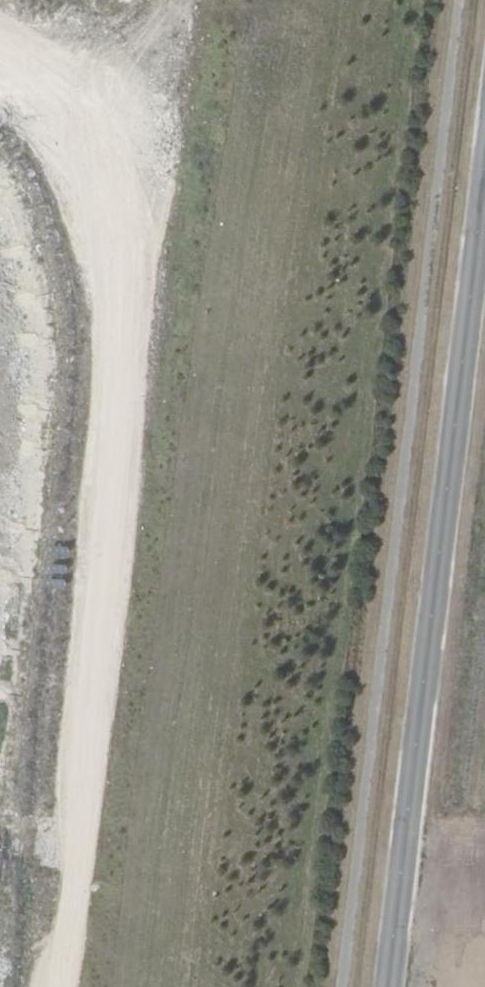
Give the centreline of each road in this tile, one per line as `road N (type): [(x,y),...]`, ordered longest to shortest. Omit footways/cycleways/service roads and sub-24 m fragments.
road 1 (track): [(52,986),(180,0)]
road 2 (tertiary): [(484,229),(393,986)]

